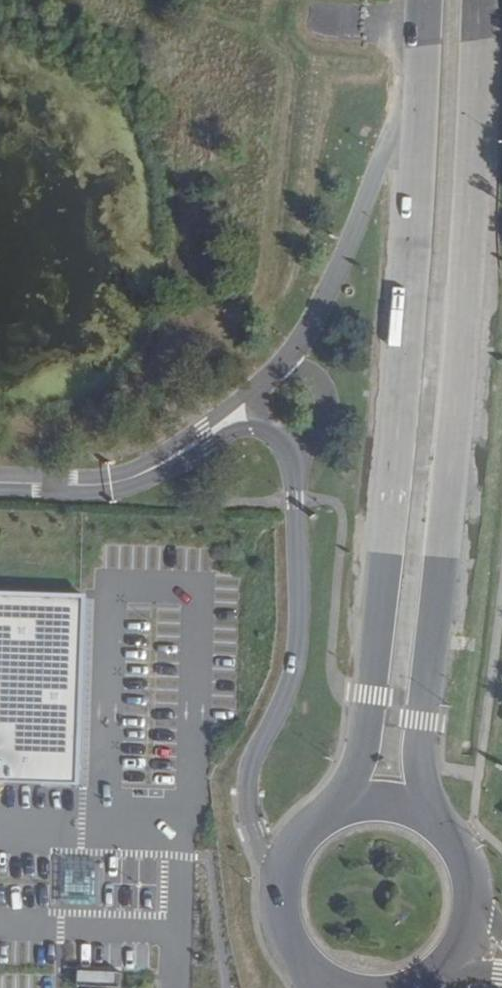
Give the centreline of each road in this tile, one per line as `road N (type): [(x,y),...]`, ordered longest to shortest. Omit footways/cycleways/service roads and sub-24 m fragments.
road 1 (tertiary): [(431,817),(420,746),(451,465),(480,0)]
road 2 (tertiary): [(422,67),(372,696),(349,804)]
road 3 (unclassified): [(286,442),(296,500),(299,647),(249,786),(255,833),(280,880)]
road 4 (unclassified): [(422,67),(339,269),(273,376)]
road 5 (unclassified): [(0,484),(91,486),(139,476),(256,404)]
road 6 (tertiary): [(467,939),(474,913),(467,858),(431,817)]
road 7 (unclassified): [(286,442),(318,433),(329,400),(307,374),(273,376)]

